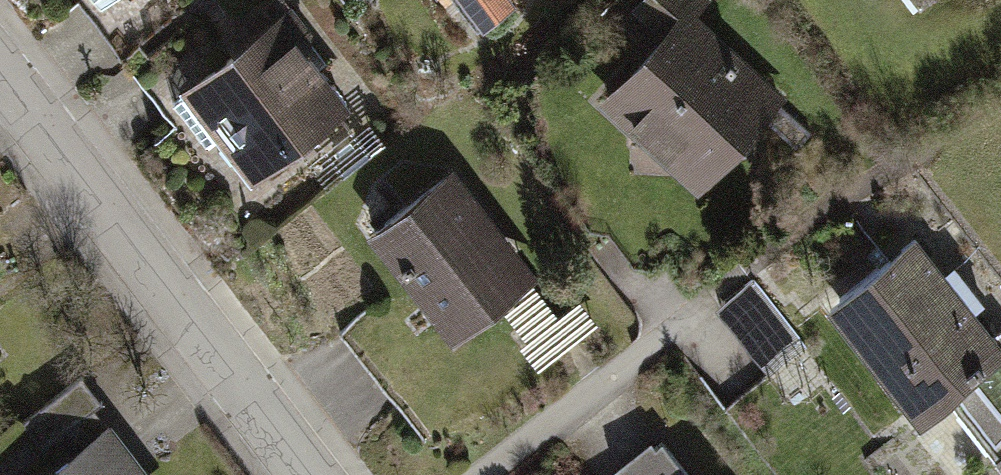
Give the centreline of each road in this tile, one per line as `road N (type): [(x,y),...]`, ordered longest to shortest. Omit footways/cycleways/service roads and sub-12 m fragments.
road 1 (residential): [(328,474),(0,80)]
road 2 (track): [(691,324),(895,165)]

